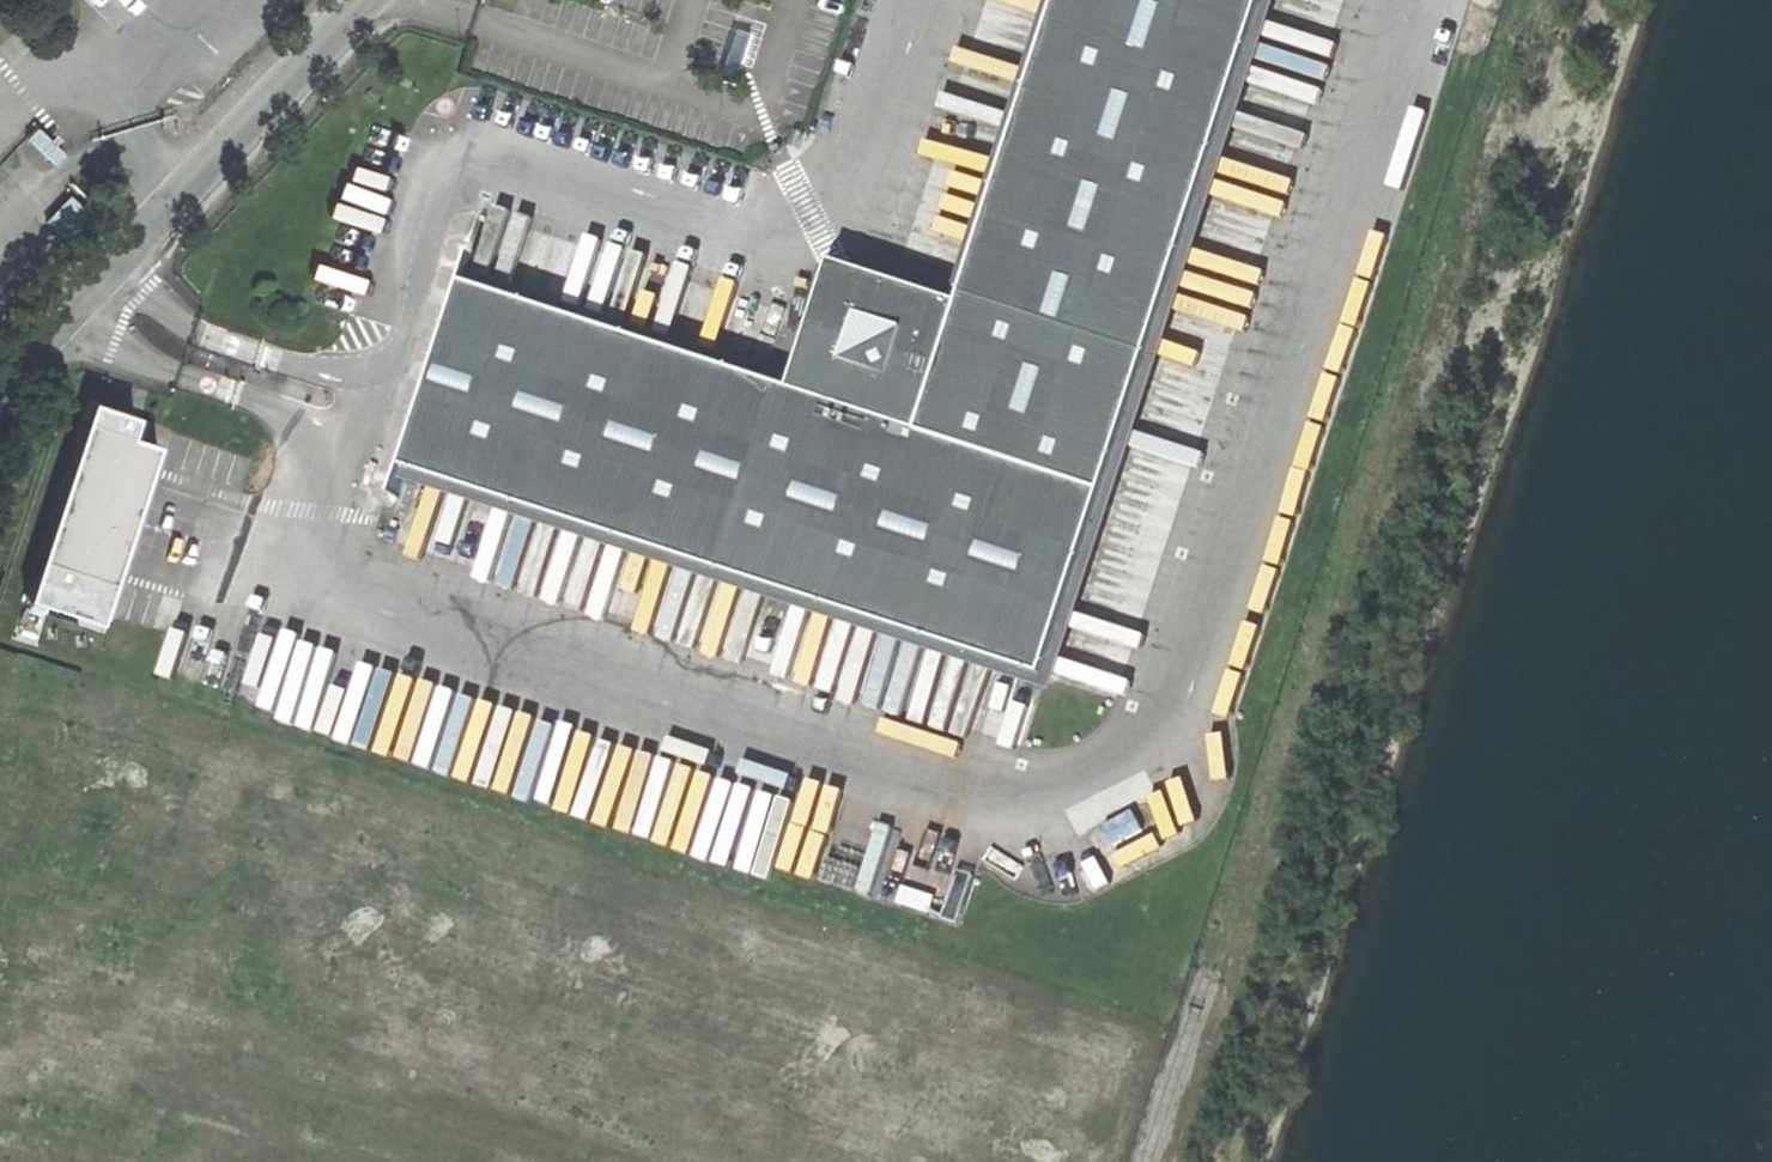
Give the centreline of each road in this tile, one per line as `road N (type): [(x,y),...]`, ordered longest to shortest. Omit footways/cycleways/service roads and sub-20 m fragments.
road 1 (unclassified): [(0,389),(366,0)]

